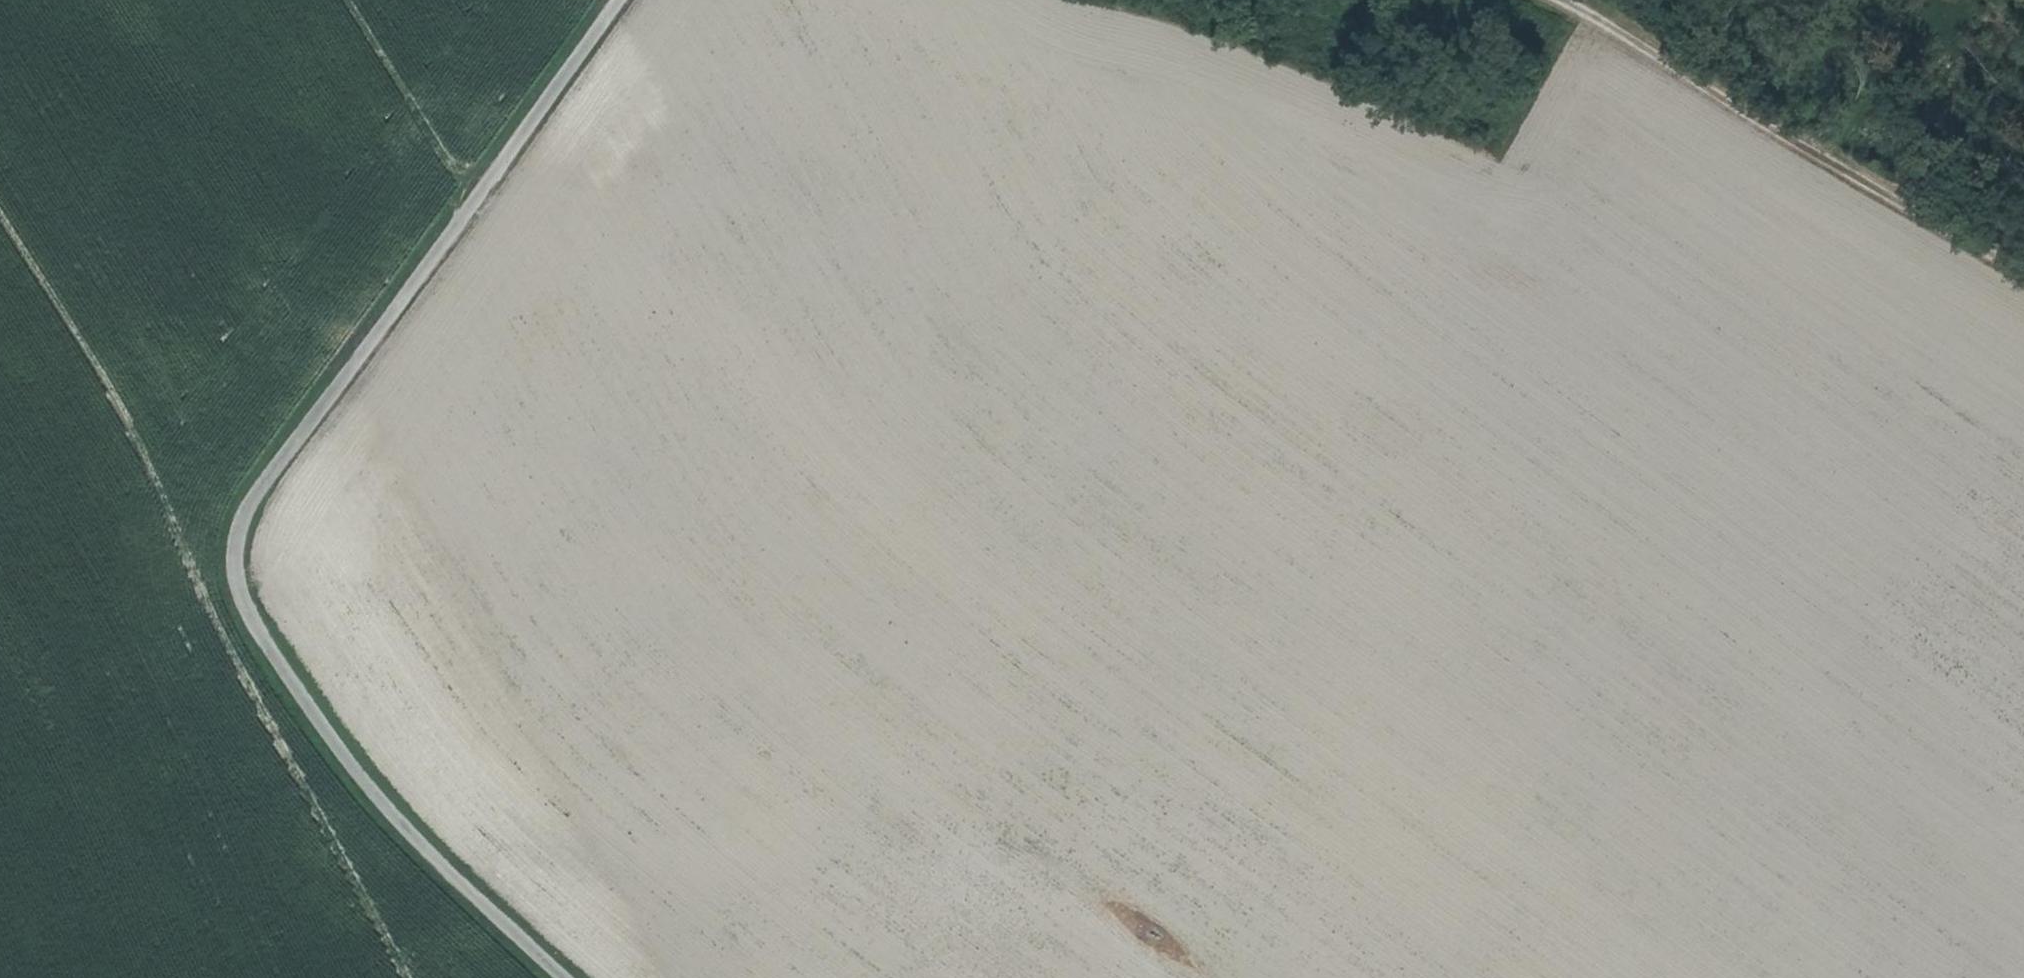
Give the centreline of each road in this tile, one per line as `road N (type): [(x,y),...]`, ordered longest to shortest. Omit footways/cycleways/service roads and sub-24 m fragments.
road 1 (unclassified): [(613,0),(250,498),(242,560),(262,626),(394,817),(560,977)]
road 2 (track): [(1543,0),(2023,277)]

